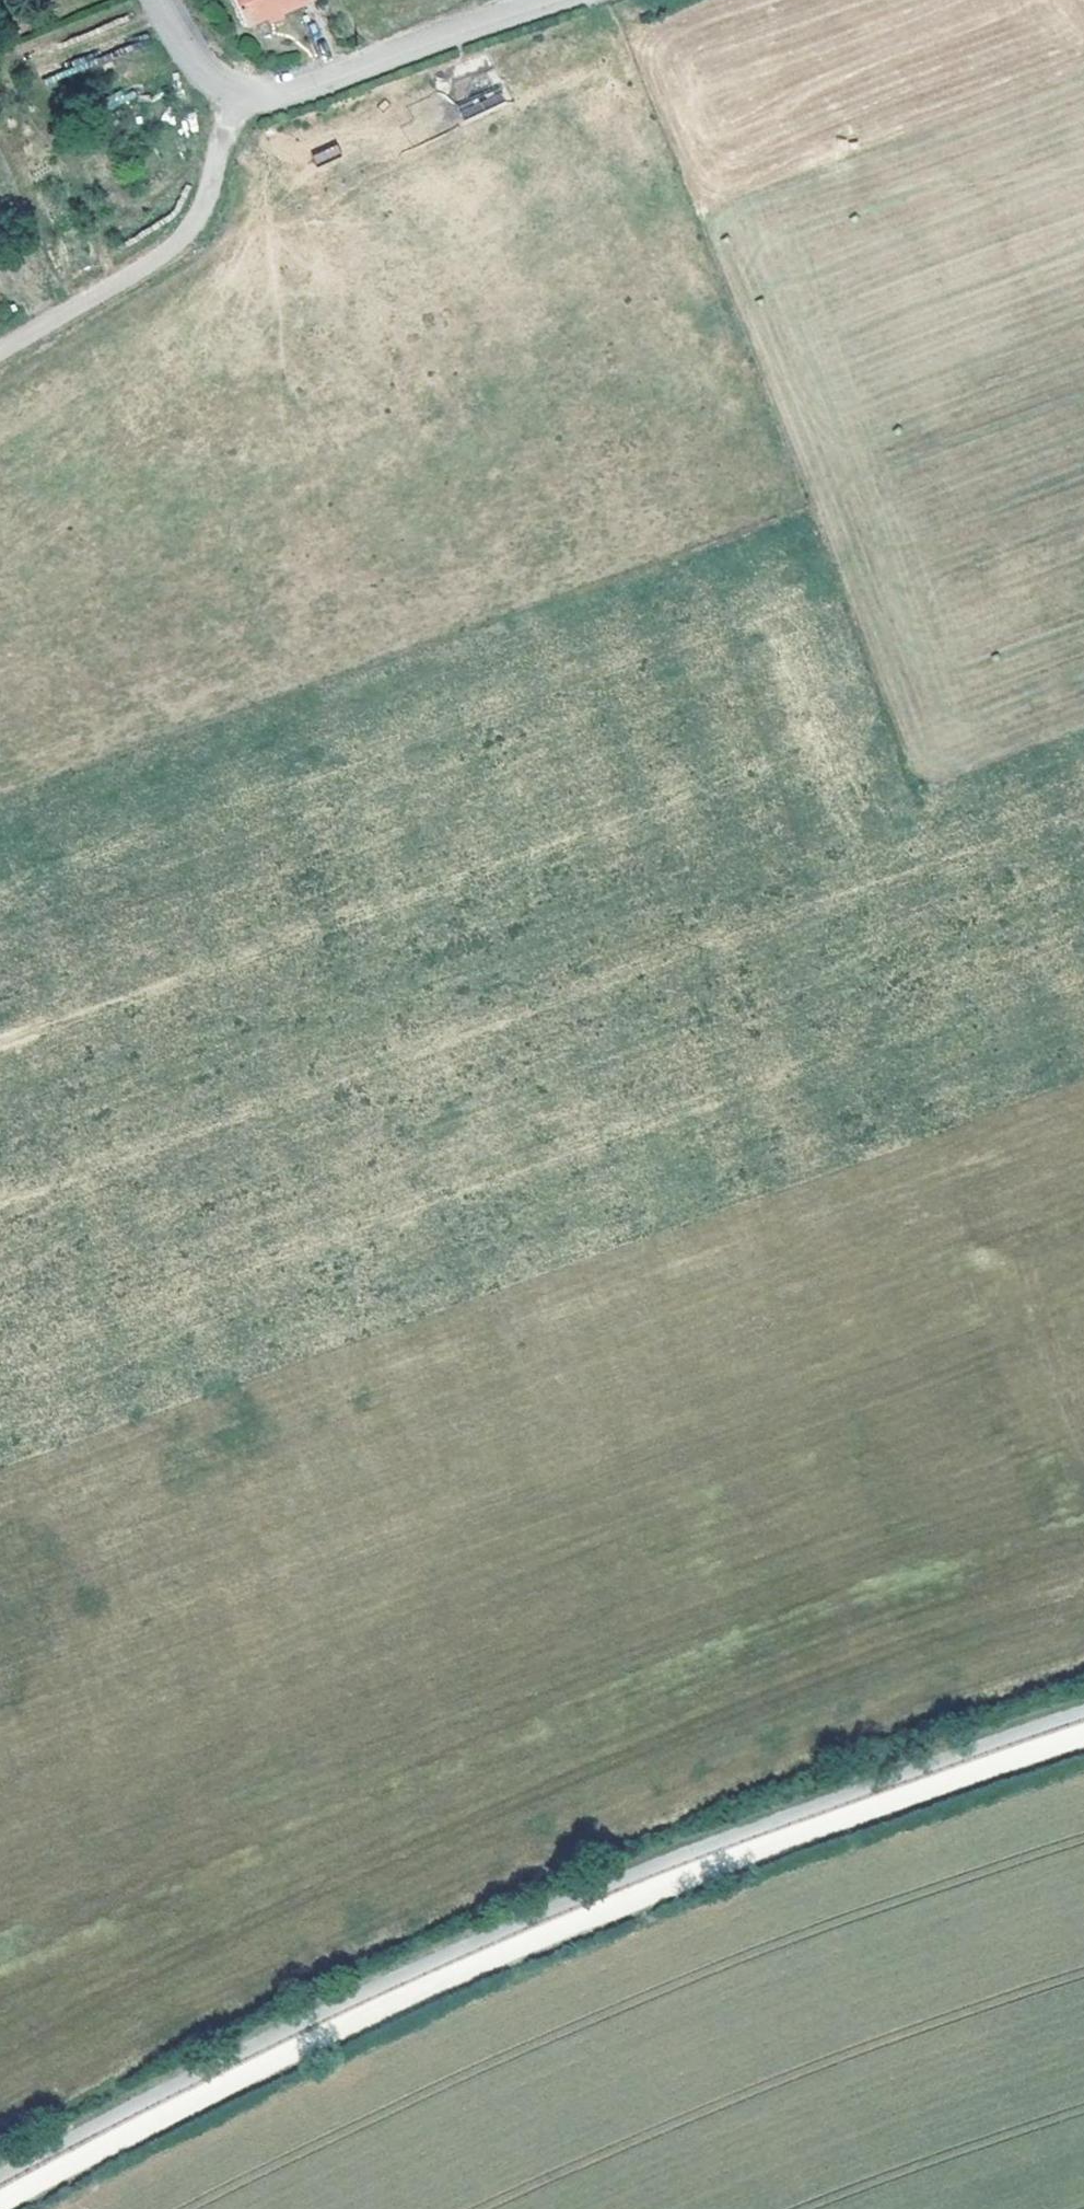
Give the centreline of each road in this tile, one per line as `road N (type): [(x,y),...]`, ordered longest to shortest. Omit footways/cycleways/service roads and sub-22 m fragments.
road 1 (residential): [(583,0),(242,109),(190,66),(155,0)]

